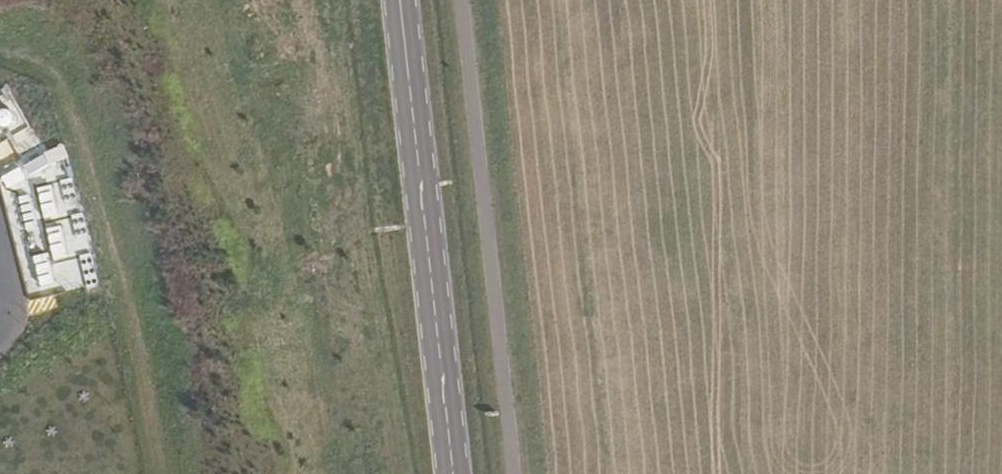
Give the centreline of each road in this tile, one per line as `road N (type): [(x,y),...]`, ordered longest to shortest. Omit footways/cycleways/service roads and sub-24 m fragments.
road 1 (tertiary): [(453,473),(400,0)]

